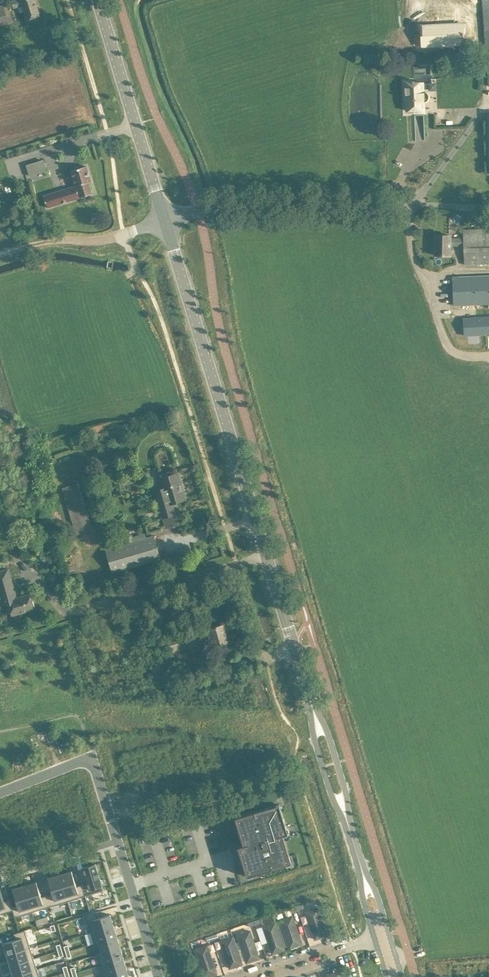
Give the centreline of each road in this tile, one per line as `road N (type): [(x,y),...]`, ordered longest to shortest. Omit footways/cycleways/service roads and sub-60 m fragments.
road 1 (tertiary): [(310,697),(98,0)]
road 2 (track): [(0,867),(298,773)]
road 3 (residential): [(87,763),(159,976)]
road 4 (tertiary): [(310,697),(315,742),(346,814)]
road 5 (tertiary): [(346,814),(329,734),(310,697)]

